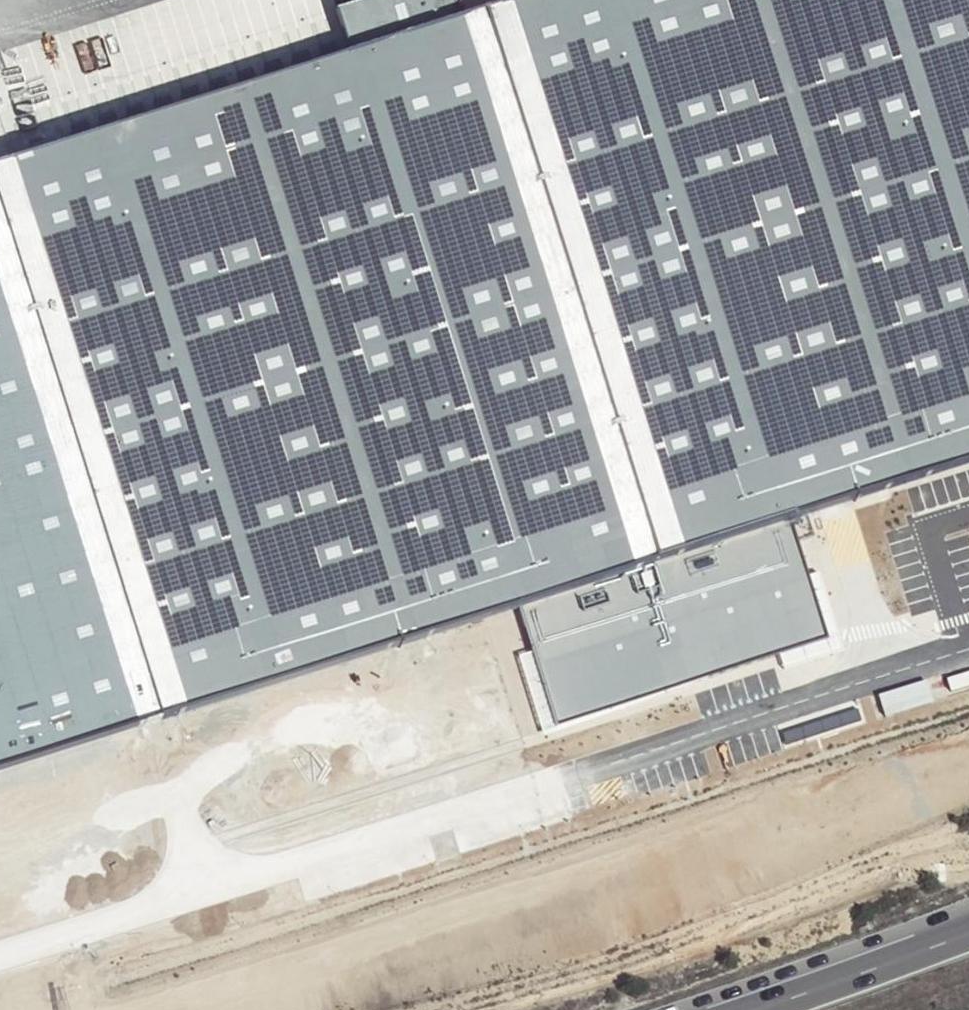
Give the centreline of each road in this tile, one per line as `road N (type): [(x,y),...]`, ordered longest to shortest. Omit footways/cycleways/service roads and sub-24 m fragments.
road 1 (motorway): [(968,934),(769,1009)]

